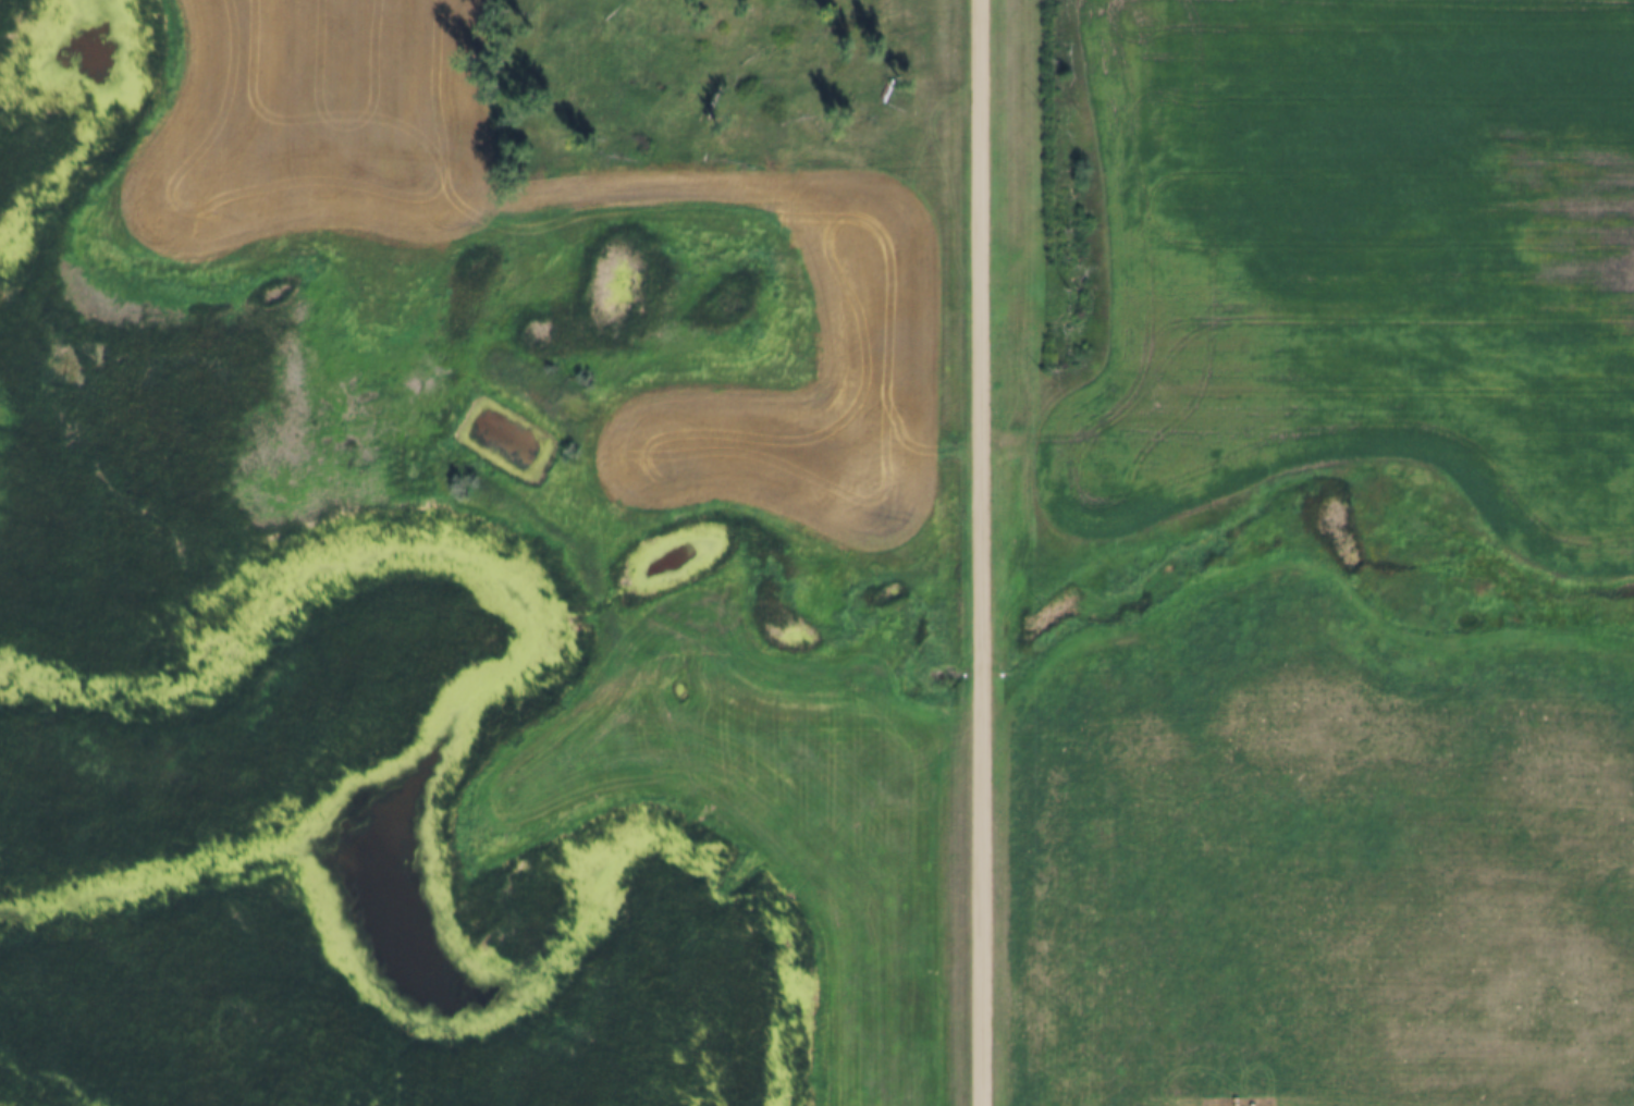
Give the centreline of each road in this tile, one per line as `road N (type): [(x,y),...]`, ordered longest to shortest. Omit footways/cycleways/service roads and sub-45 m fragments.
road 1 (residential): [(980,1105),(979,0)]

